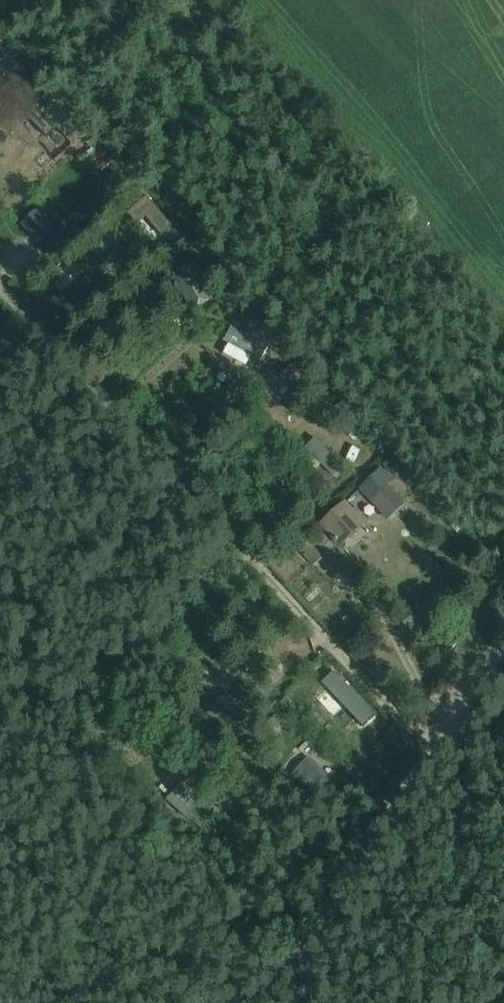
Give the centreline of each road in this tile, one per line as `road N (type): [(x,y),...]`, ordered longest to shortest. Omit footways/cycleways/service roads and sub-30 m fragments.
road 1 (residential): [(116,412),(435,753)]
road 2 (track): [(272,1002),(503,650)]

